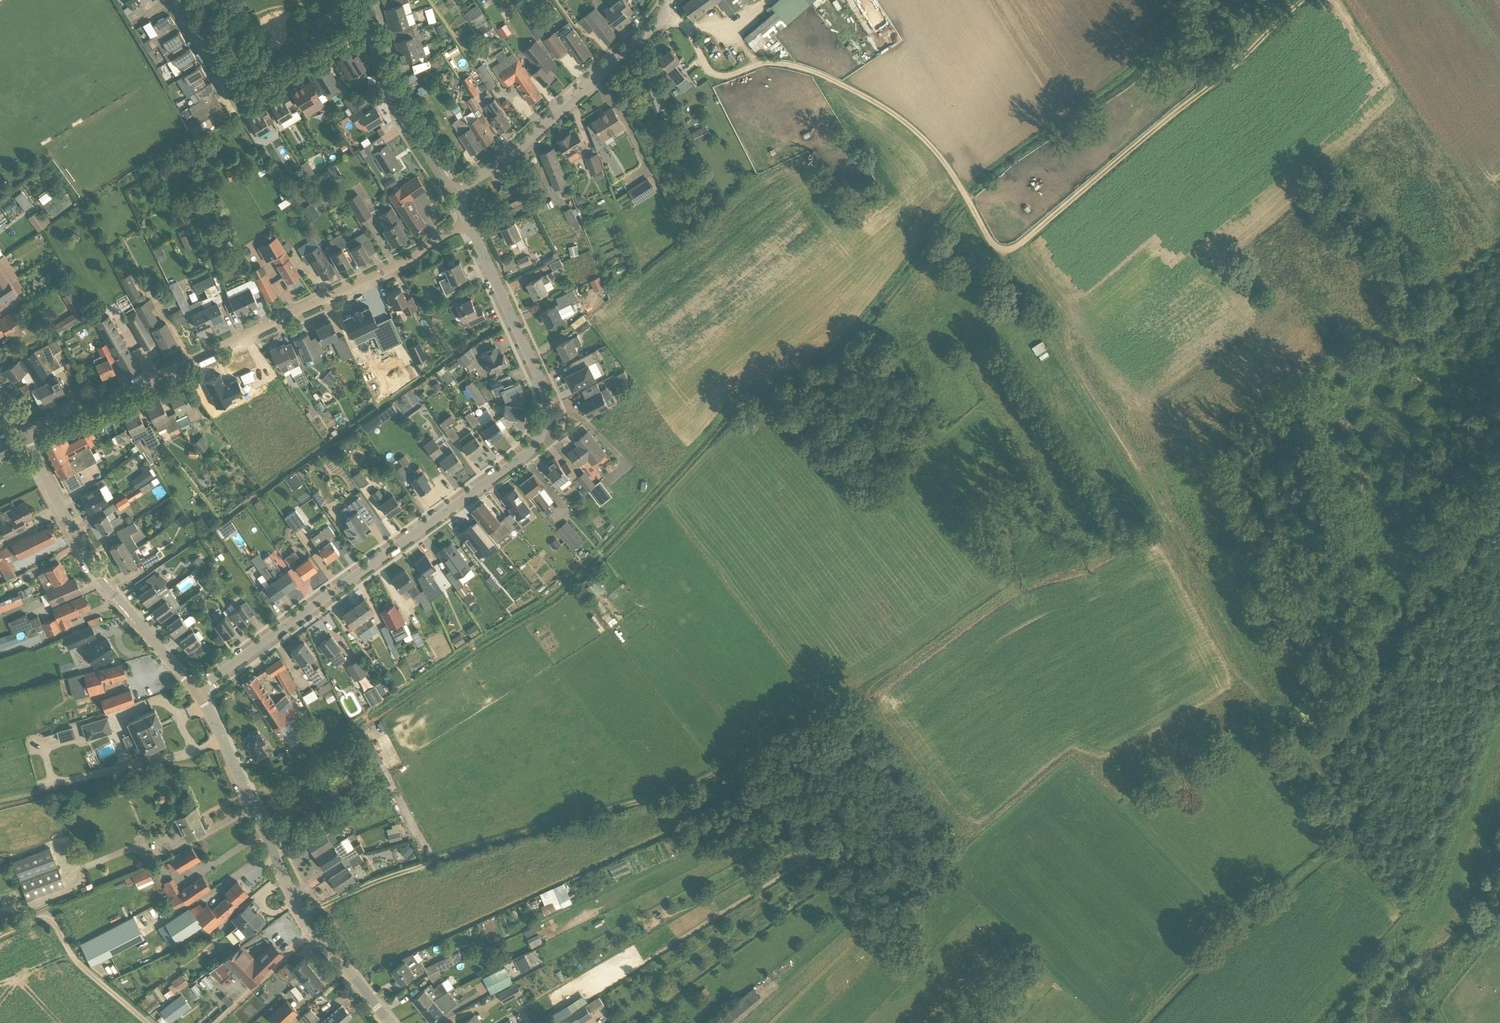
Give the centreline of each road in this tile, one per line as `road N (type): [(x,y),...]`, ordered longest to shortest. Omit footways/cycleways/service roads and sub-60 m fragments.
road 1 (residential): [(193,680),(526,440),(536,409),(533,378),(468,223)]
road 2 (residential): [(24,431),(394,268),(468,223)]
road 3 (track): [(1000,250),(934,150),(887,108),(781,63),(719,76),(670,3)]
road 4 (track): [(1273,721),(1320,769),(1352,827),(1144,1022)]
road 5 (track): [(1303,0),(1193,101),(1000,250)]
road 6 (tertiary): [(193,680),(88,561),(24,431)]
road 7 (residential): [(464,193),(656,27),(670,3)]
road 8 (tertiary): [(314,931),(193,680)]
road 9 (residential): [(464,193),(448,184),(400,108),(365,0)]
road 10 (unclassified): [(148,1022),(80,964),(51,919),(24,924)]
road 11 (unclassified): [(314,931),(215,1022)]

